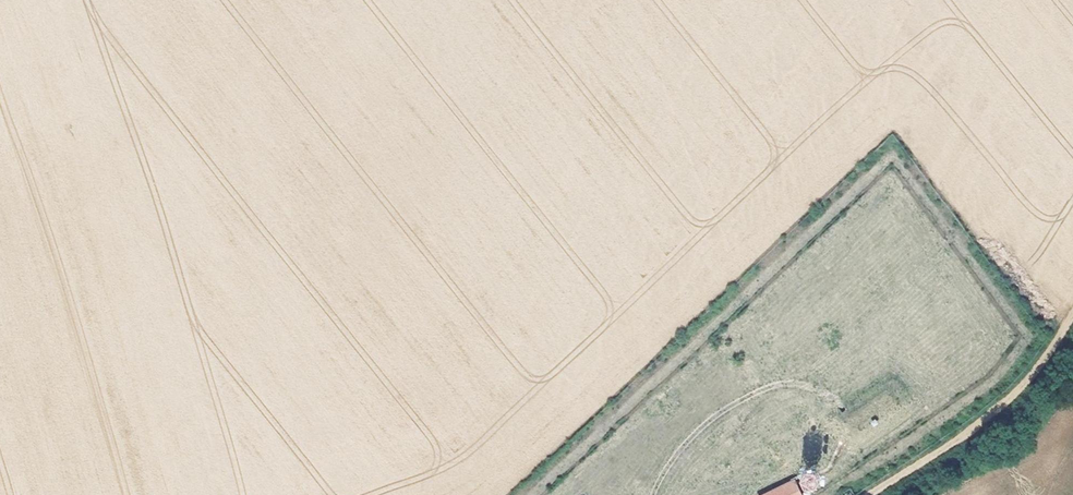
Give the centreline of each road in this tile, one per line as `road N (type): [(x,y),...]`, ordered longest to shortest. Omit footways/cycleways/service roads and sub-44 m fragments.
road 1 (track): [(879,494),(1016,401),(1072,318)]

